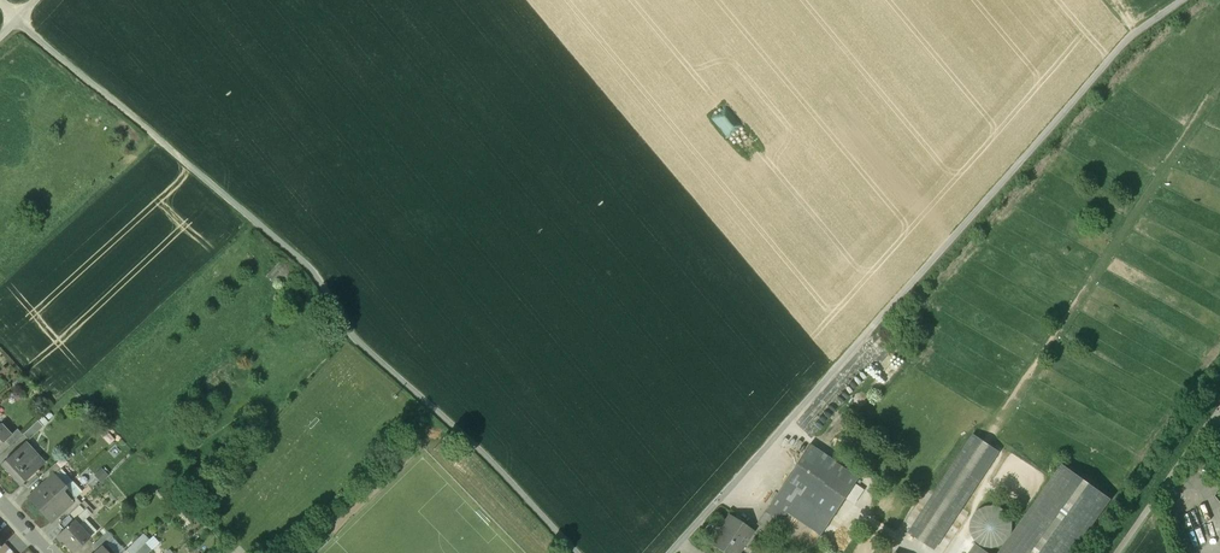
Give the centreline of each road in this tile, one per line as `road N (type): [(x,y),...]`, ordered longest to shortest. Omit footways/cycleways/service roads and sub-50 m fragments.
road 1 (track): [(0,5),(308,268),(354,340),(463,435),(574,552)]
road 2 (track): [(1183,0),(1116,53),(671,552)]
road 3 (track): [(1219,411),(1116,552)]

